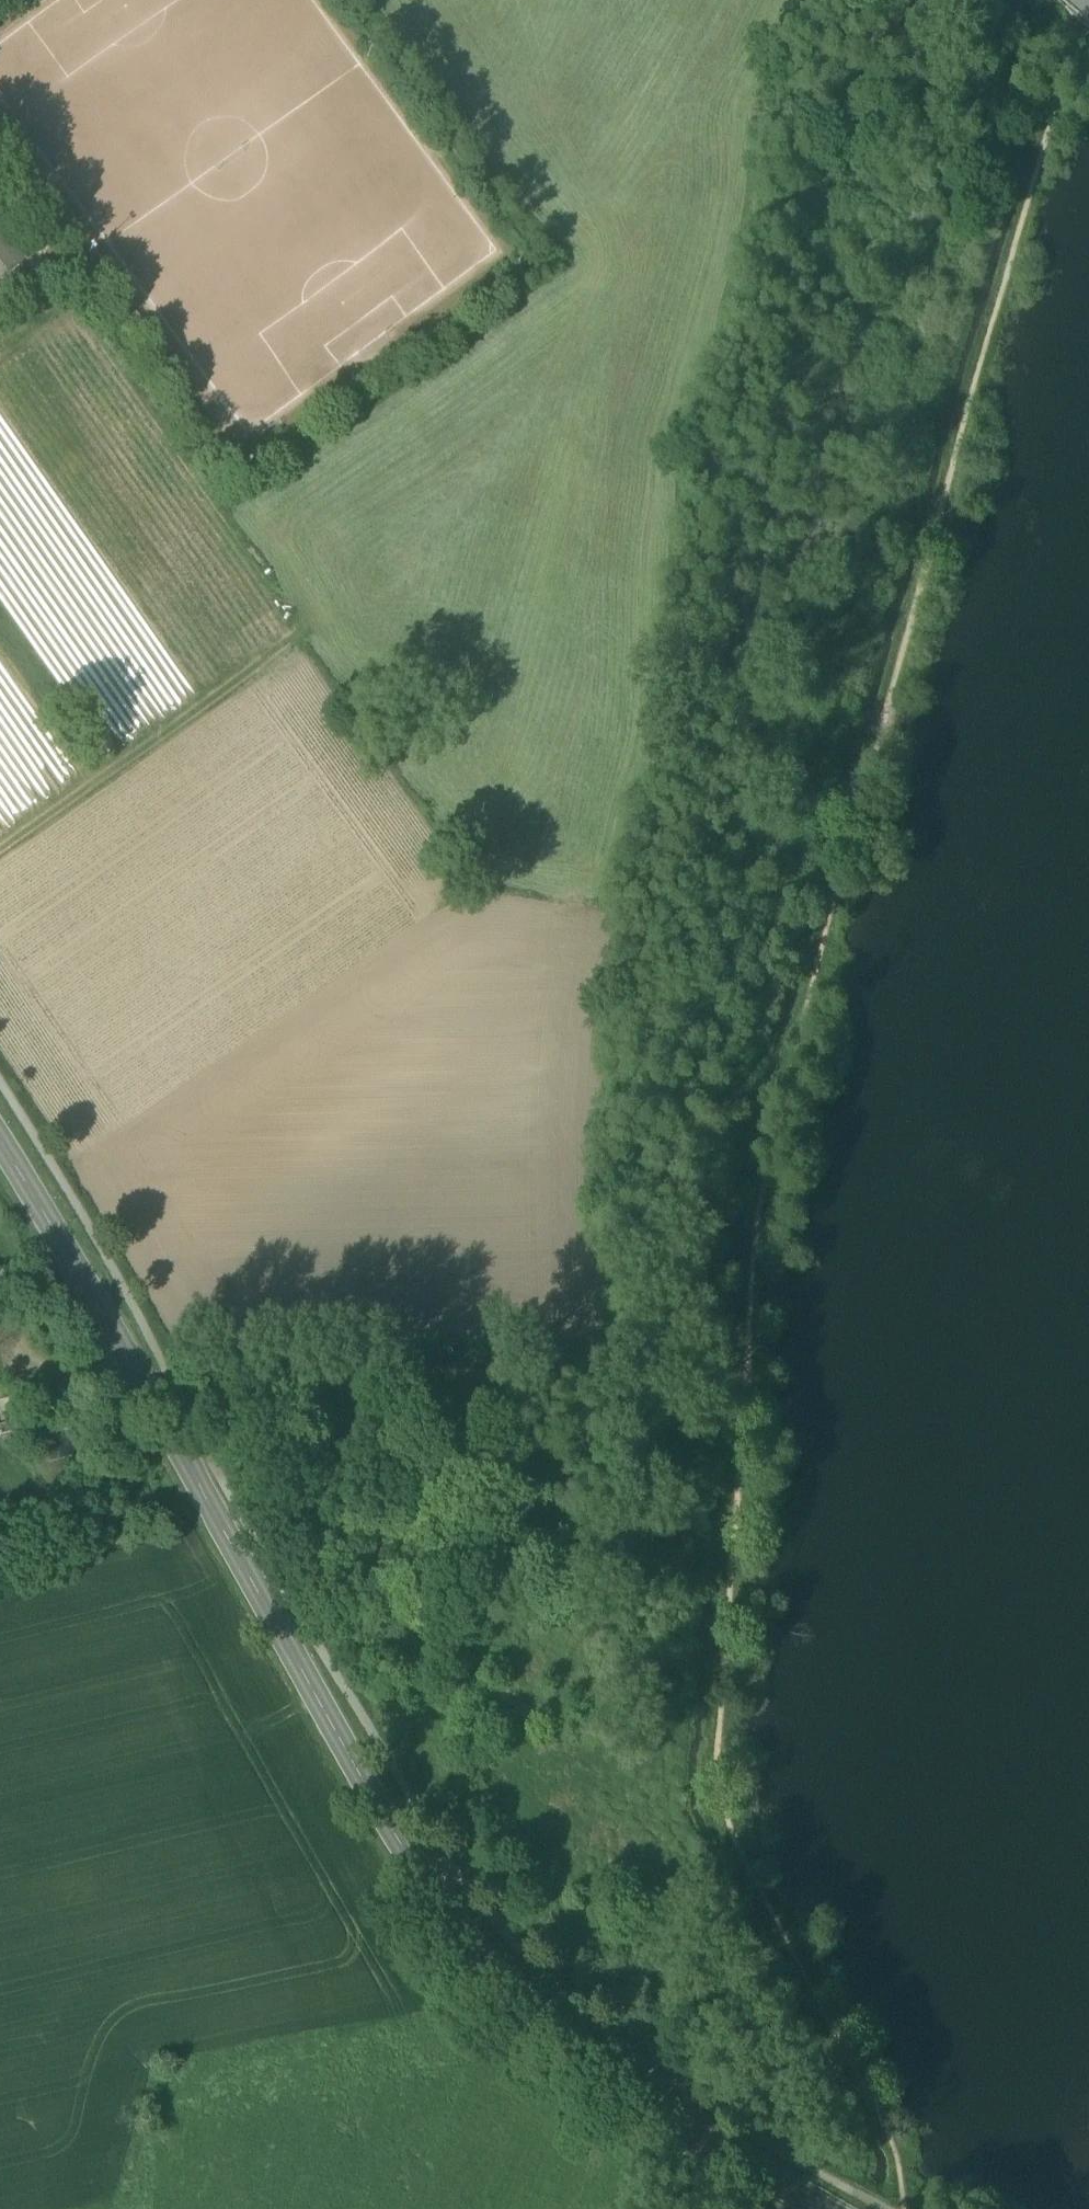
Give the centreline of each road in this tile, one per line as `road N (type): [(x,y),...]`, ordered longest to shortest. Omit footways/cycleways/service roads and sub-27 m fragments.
road 1 (secondary): [(0,1147),(451,1924),(551,2034),(649,2114),(820,2208)]
road 2 (track): [(745,1362),(207,1384),(155,1413)]
road 3 (track): [(0,849),(297,639)]

